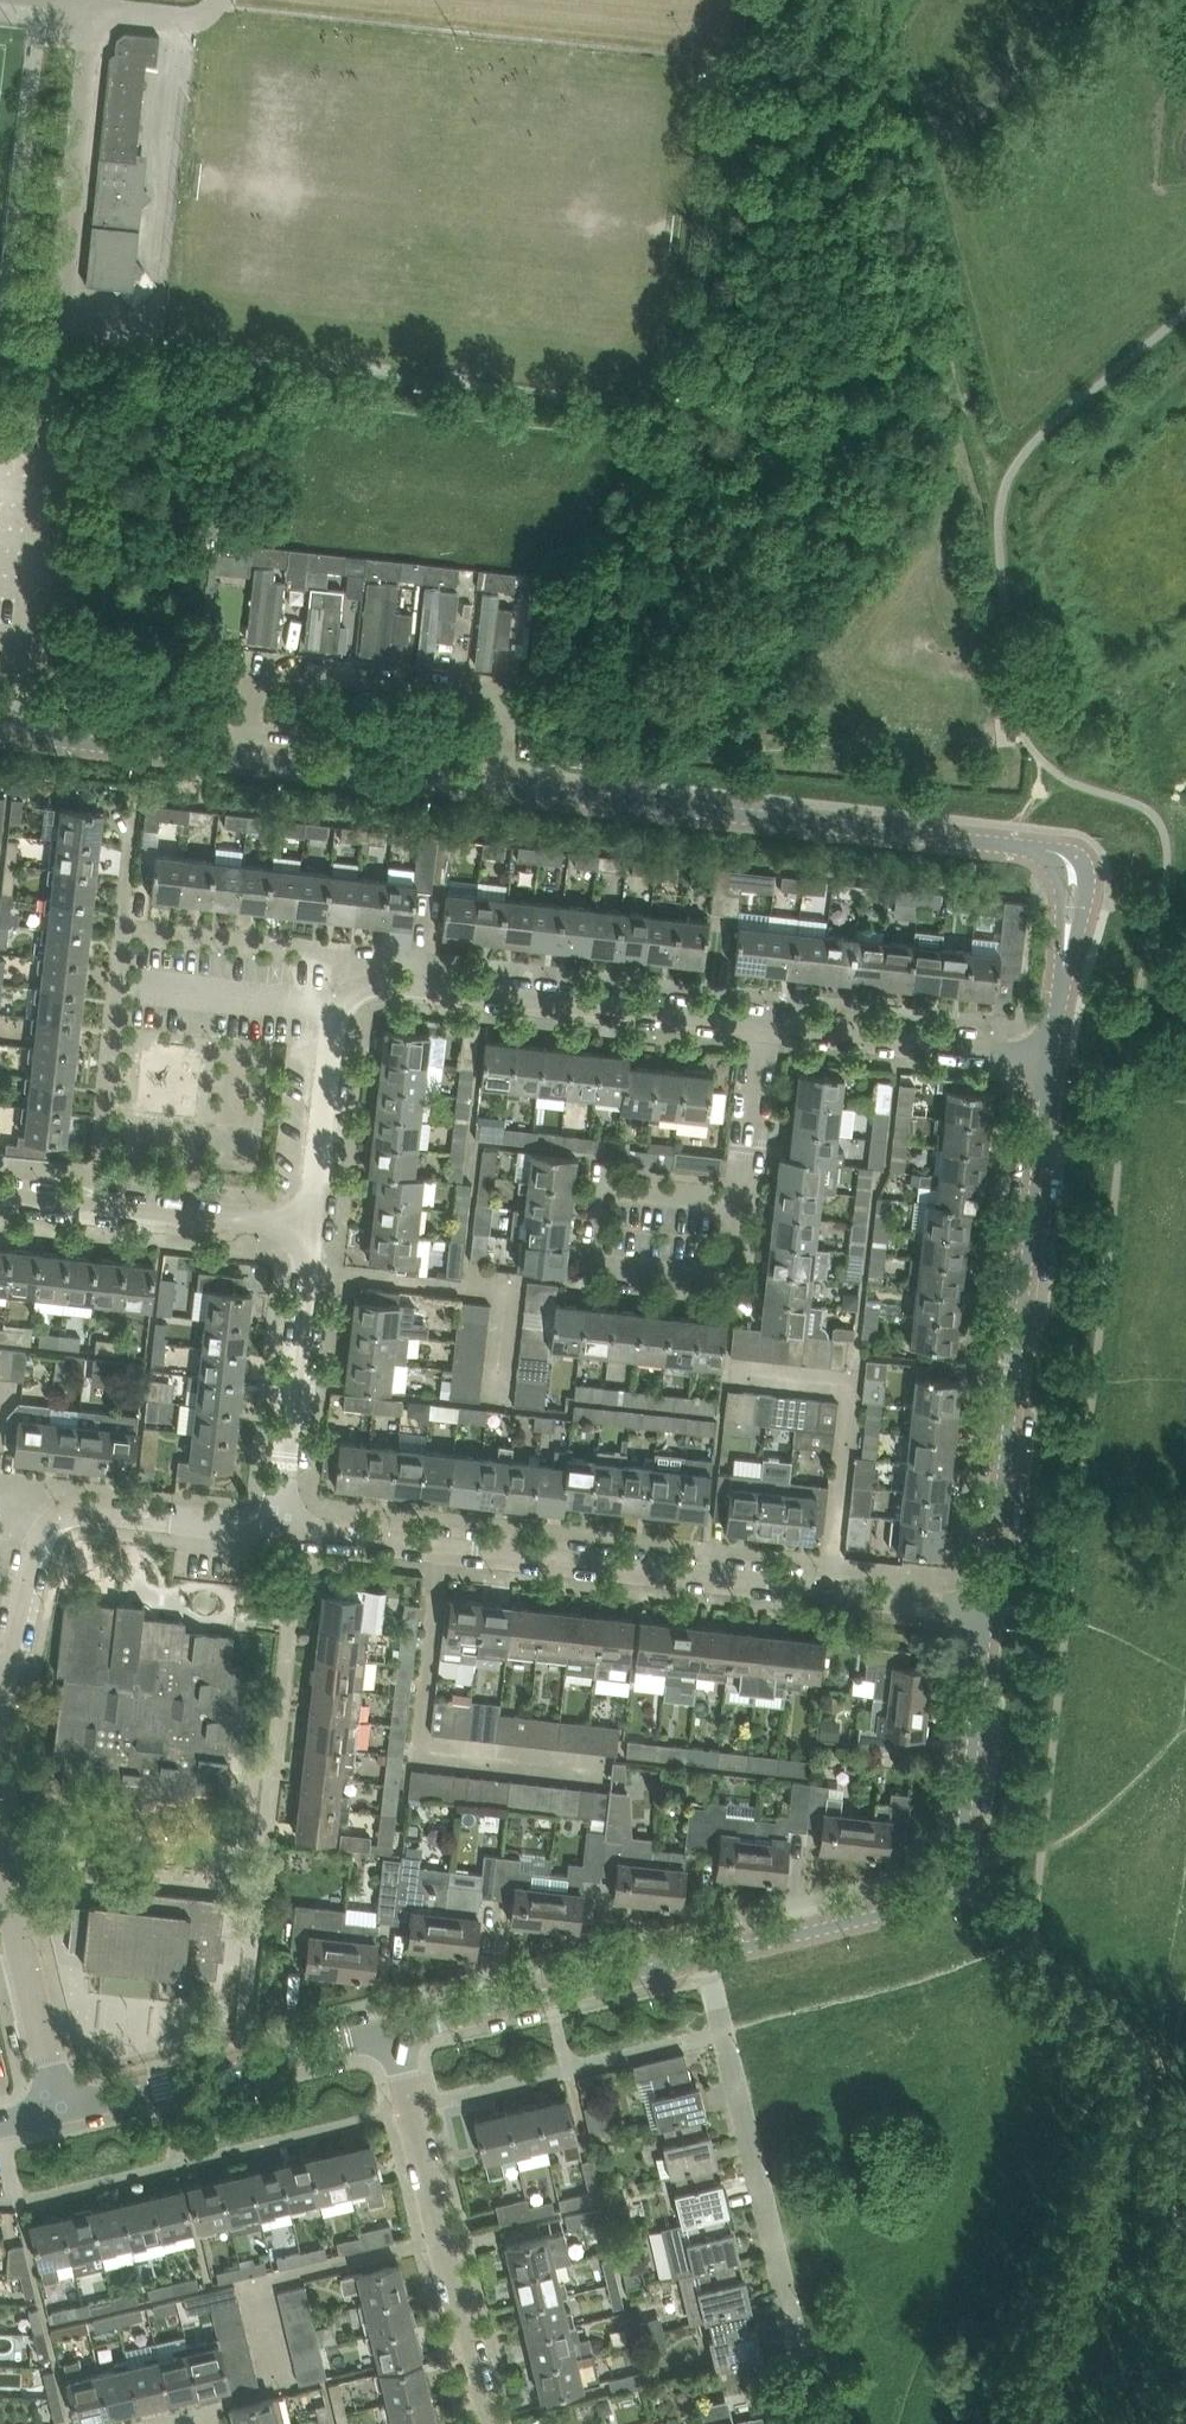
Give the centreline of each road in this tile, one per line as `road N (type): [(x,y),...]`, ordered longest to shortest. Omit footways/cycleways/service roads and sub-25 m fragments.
road 1 (tertiary): [(1073,864),(1046,847),(0,733)]
road 2 (track): [(968,395),(699,415),(157,360),(61,385)]
road 3 (residential): [(998,1609),(275,1531)]
road 4 (tertiary): [(998,1609),(1052,1056)]
road 5 (tertiary): [(704,1952),(936,1905),(962,1885),(998,1609)]
road 6 (track): [(999,507),(876,67),(884,0)]
road 7 (residential): [(275,1531),(88,1508),(54,1520),(39,1541),(0,1747)]
road 8 (residential): [(763,1026),(391,982),(360,987),(341,1005)]
road 9 (residential): [(481,2423),(393,2033)]
road 10 (residential): [(782,2330),(704,1952)]
road 11 (residential): [(744,1201),(611,1186),(598,1198),(591,1254),(600,1262),(722,1276),(738,1269)]
road 12 (tertiary): [(62,2111),(393,2033)]
road 13 (tertiary): [(393,2033),(704,1952)]
road 14 (residential): [(314,1224),(0,1189)]
road 15 (residential): [(314,1224),(275,1531)]
road 16 (residential): [(1052,1056),(763,1026)]
road 17 (residential): [(62,2111),(0,1840)]
road 18 (residential): [(341,1005),(314,1224)]
road 19 (residential): [(142,985),(341,1005)]
road 20 (residential): [(744,1201),(763,1026)]

